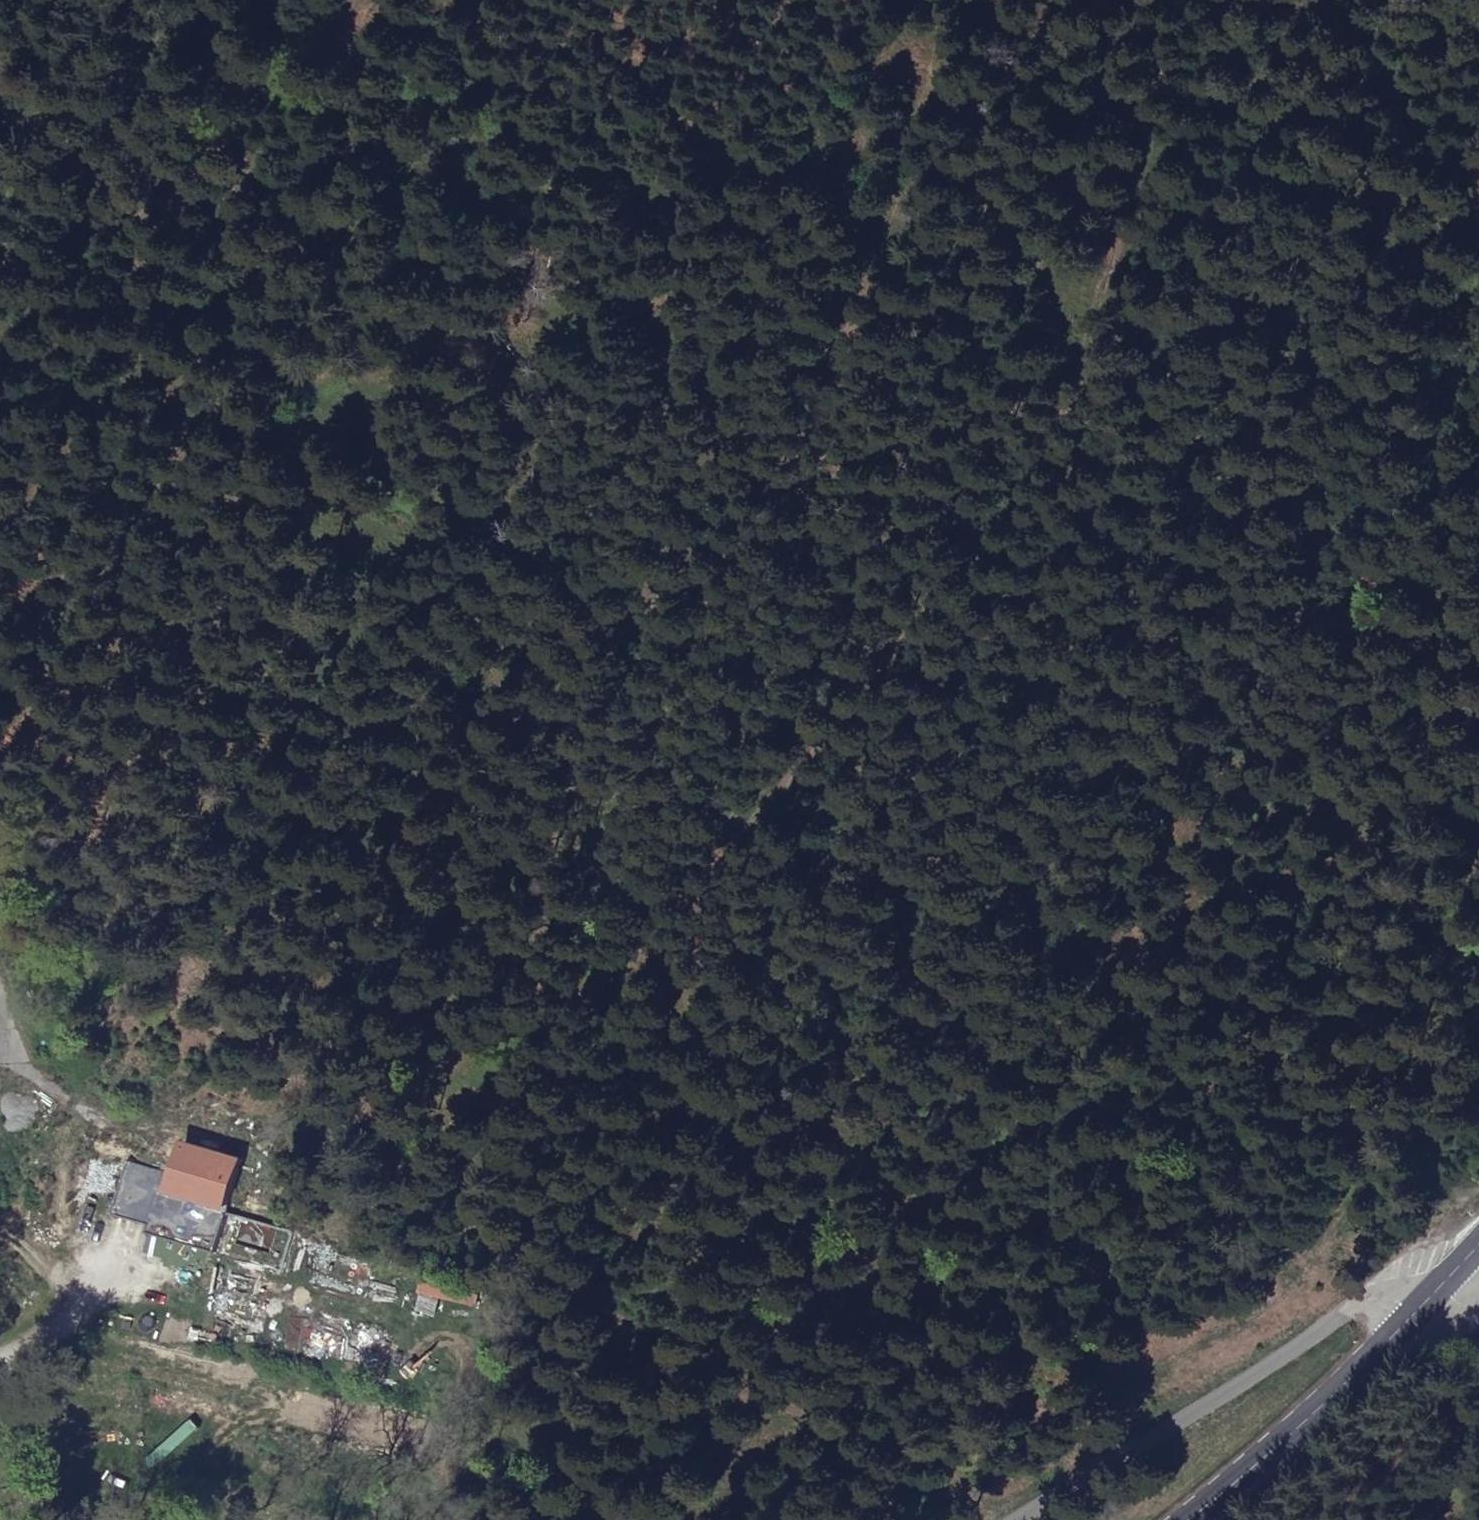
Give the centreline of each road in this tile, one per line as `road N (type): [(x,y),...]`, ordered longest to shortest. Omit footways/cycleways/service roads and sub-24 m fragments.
road 1 (residential): [(1005,1519),(1380,1296),(1431,1295)]
road 2 (secondary): [(1431,1295),(1171,1519)]
road 3 (residential): [(157,1172),(111,1123),(0,1053),(7,1017),(0,1008)]

